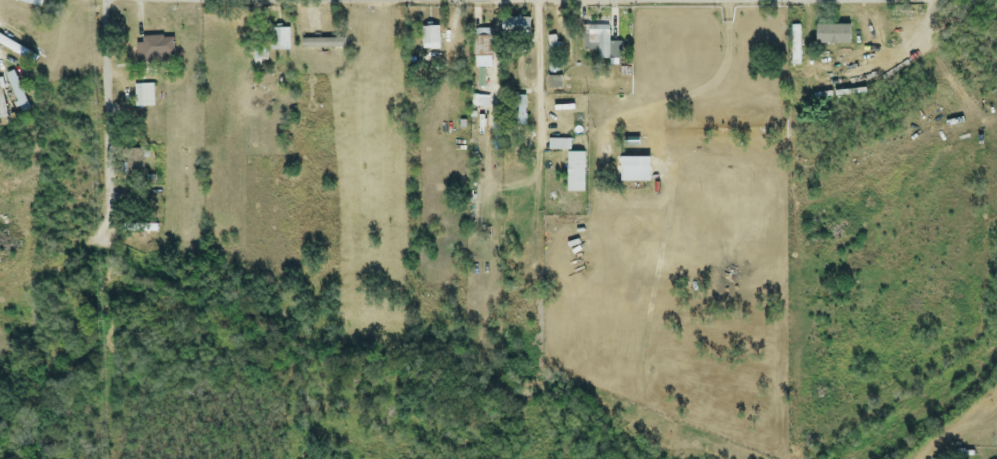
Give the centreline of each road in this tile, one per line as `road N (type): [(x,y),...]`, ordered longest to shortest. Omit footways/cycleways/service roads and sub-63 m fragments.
road 1 (residential): [(113,388),(100,218),(108,0)]

